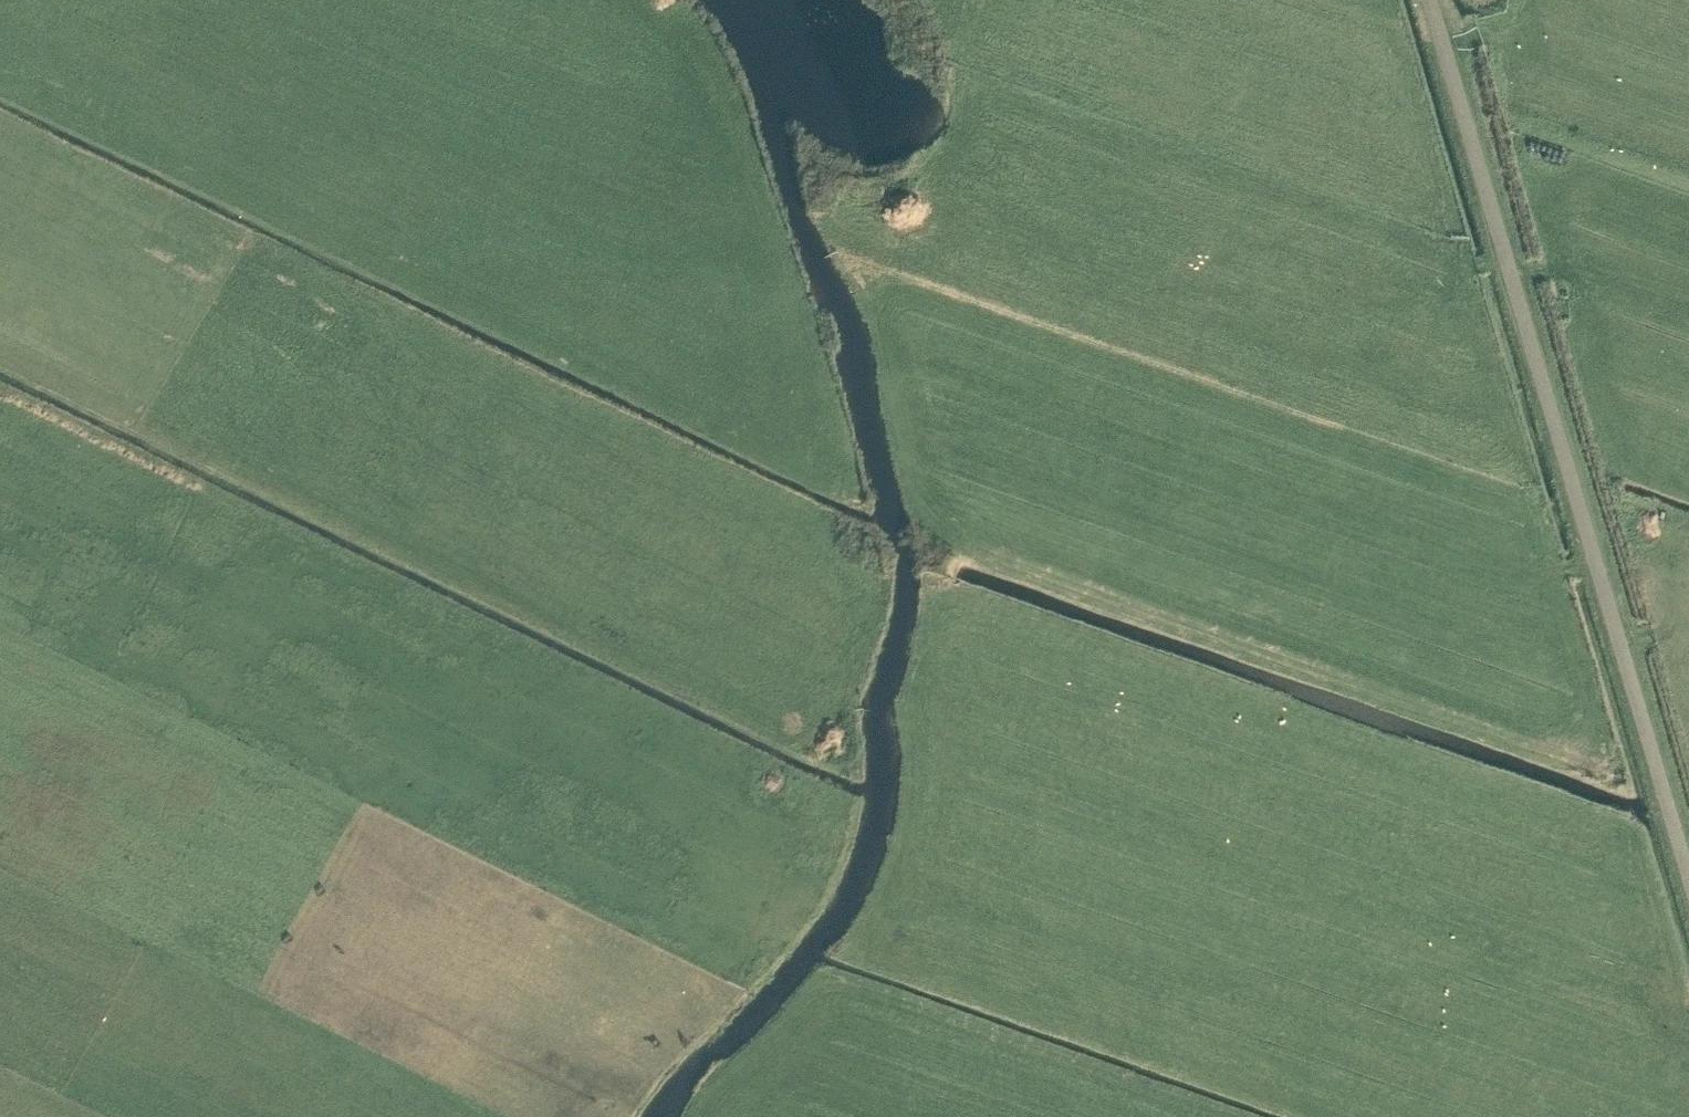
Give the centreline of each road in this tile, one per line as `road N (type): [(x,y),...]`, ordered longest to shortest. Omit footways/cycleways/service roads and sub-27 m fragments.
road 1 (unclassified): [(1688,881),(1430,0)]

